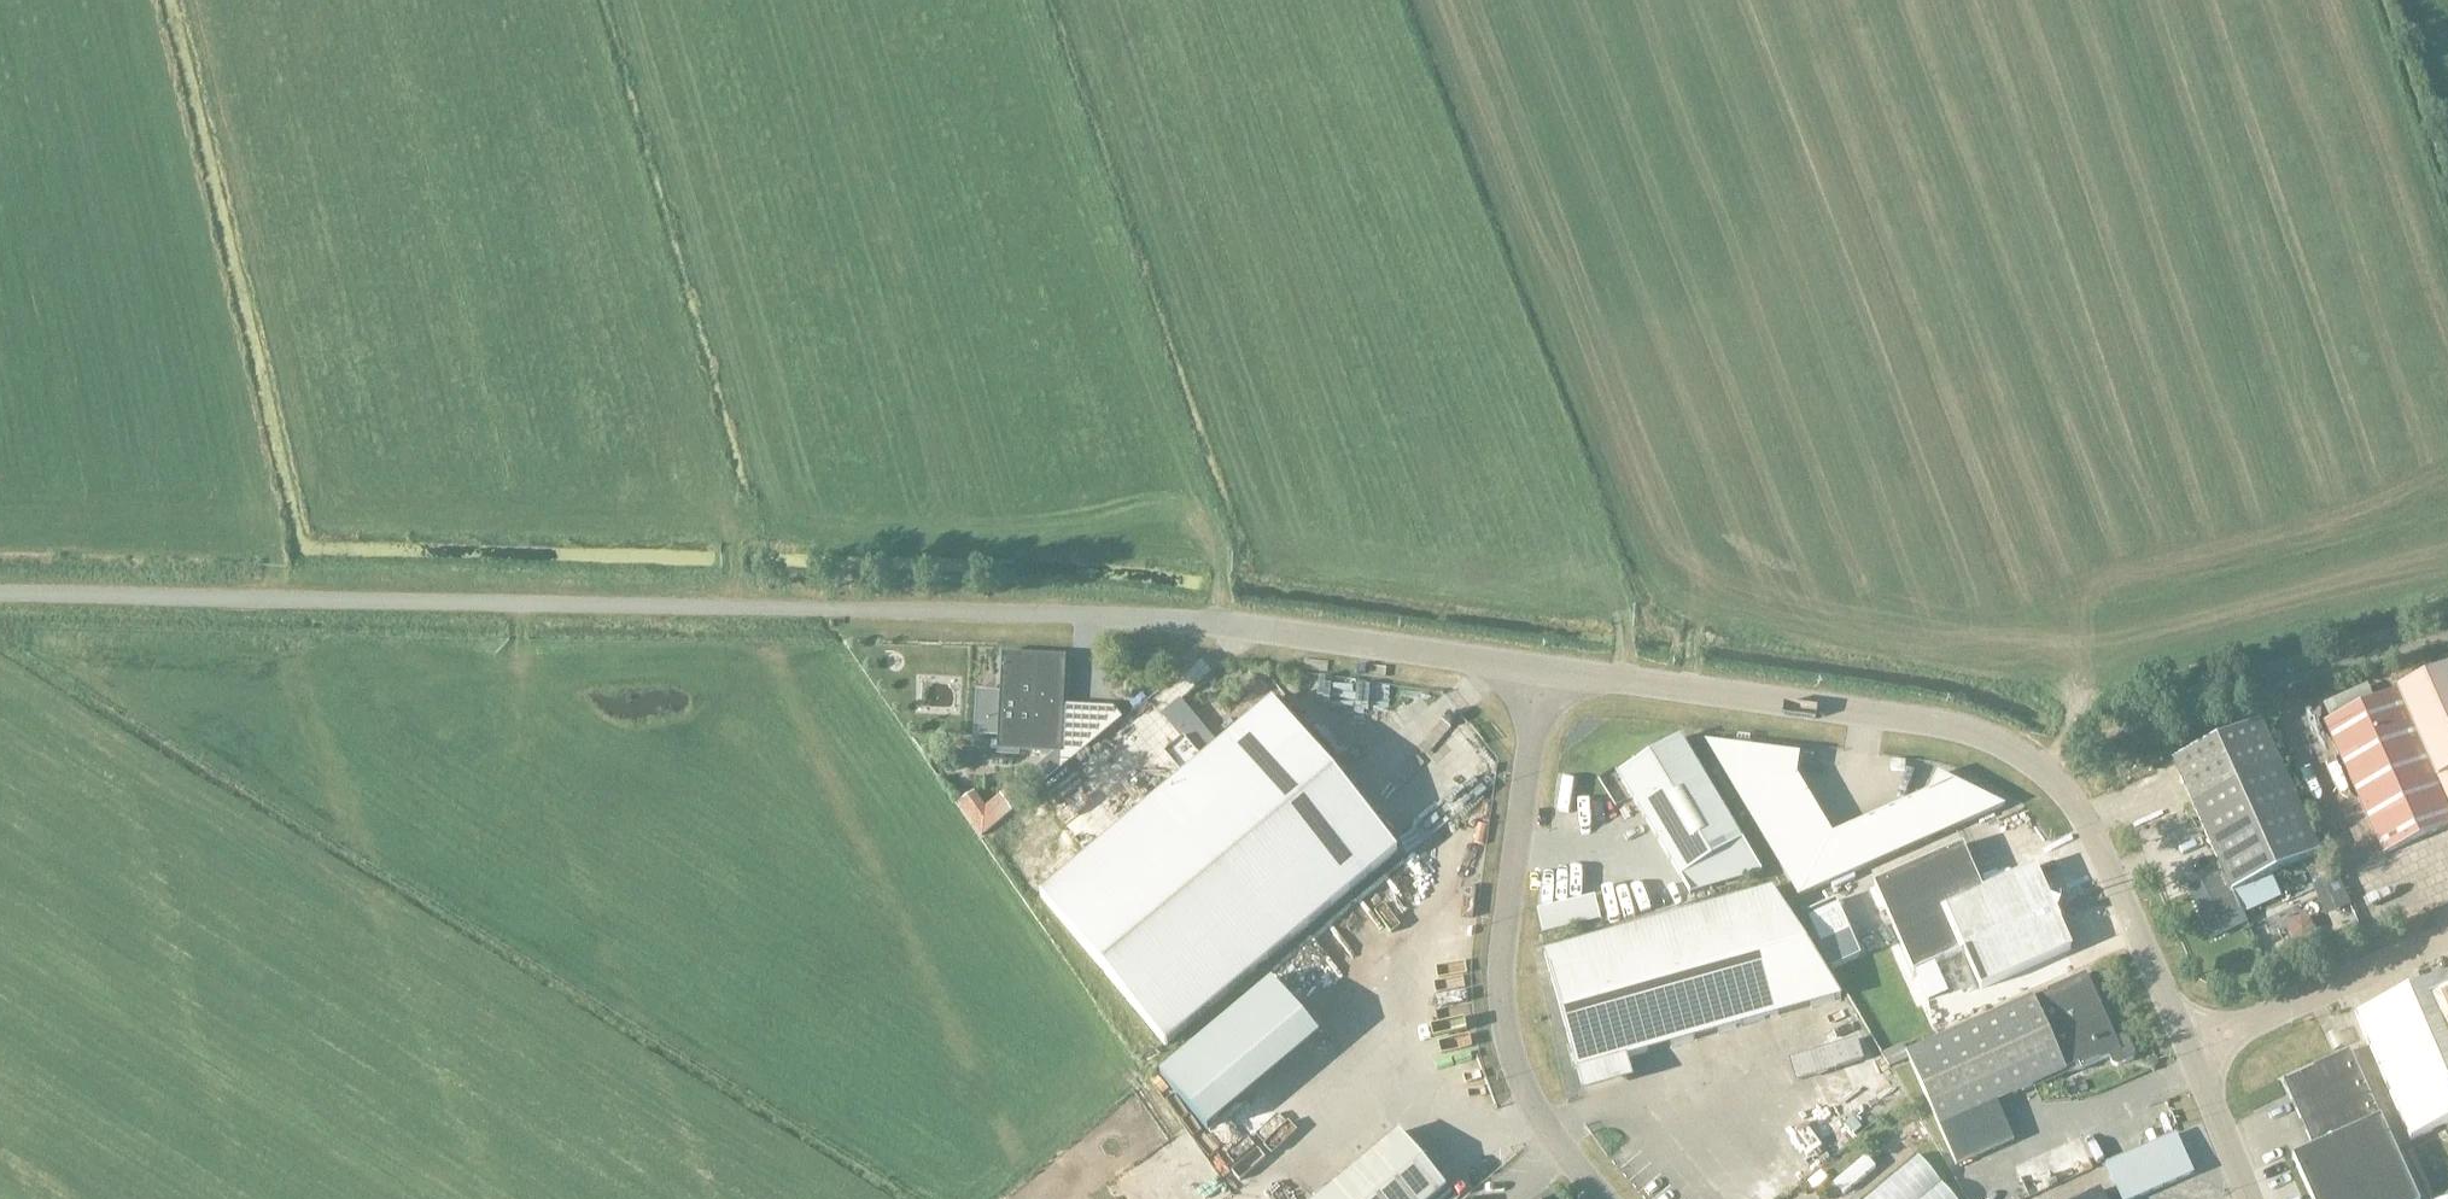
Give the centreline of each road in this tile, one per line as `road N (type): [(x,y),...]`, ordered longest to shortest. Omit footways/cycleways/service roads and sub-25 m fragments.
road 1 (unclassified): [(2186,1049),(2085,822),(2059,787),(2016,753),(1921,721),(1540,669)]
road 2 (unclassified): [(0,594),(829,609)]
road 3 (unclassified): [(1540,669),(1188,623),(829,609)]
road 4 (unclassified): [(1602,1198),(1534,1110),(1513,1064),(1499,997),(1540,669)]
road 5 (unclassified): [(2186,1049),(2447,936)]
road 6 (unclassified): [(2247,1198),(2186,1049)]

